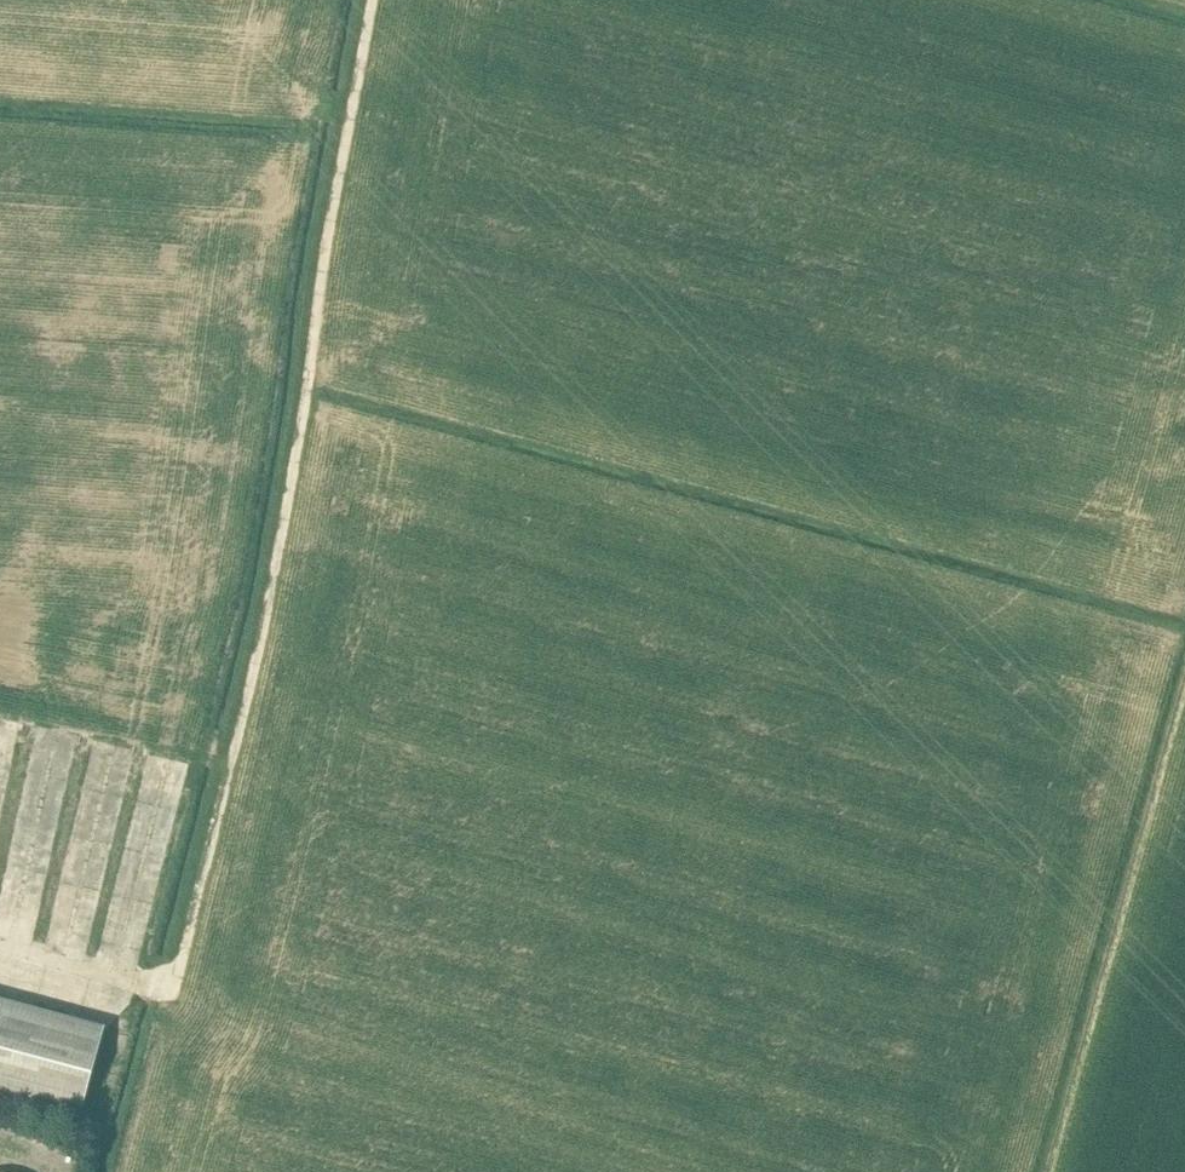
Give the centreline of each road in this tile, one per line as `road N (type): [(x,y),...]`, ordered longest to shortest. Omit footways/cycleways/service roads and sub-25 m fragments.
road 1 (track): [(373,0),(277,569),(232,765),(172,987),(135,984)]

